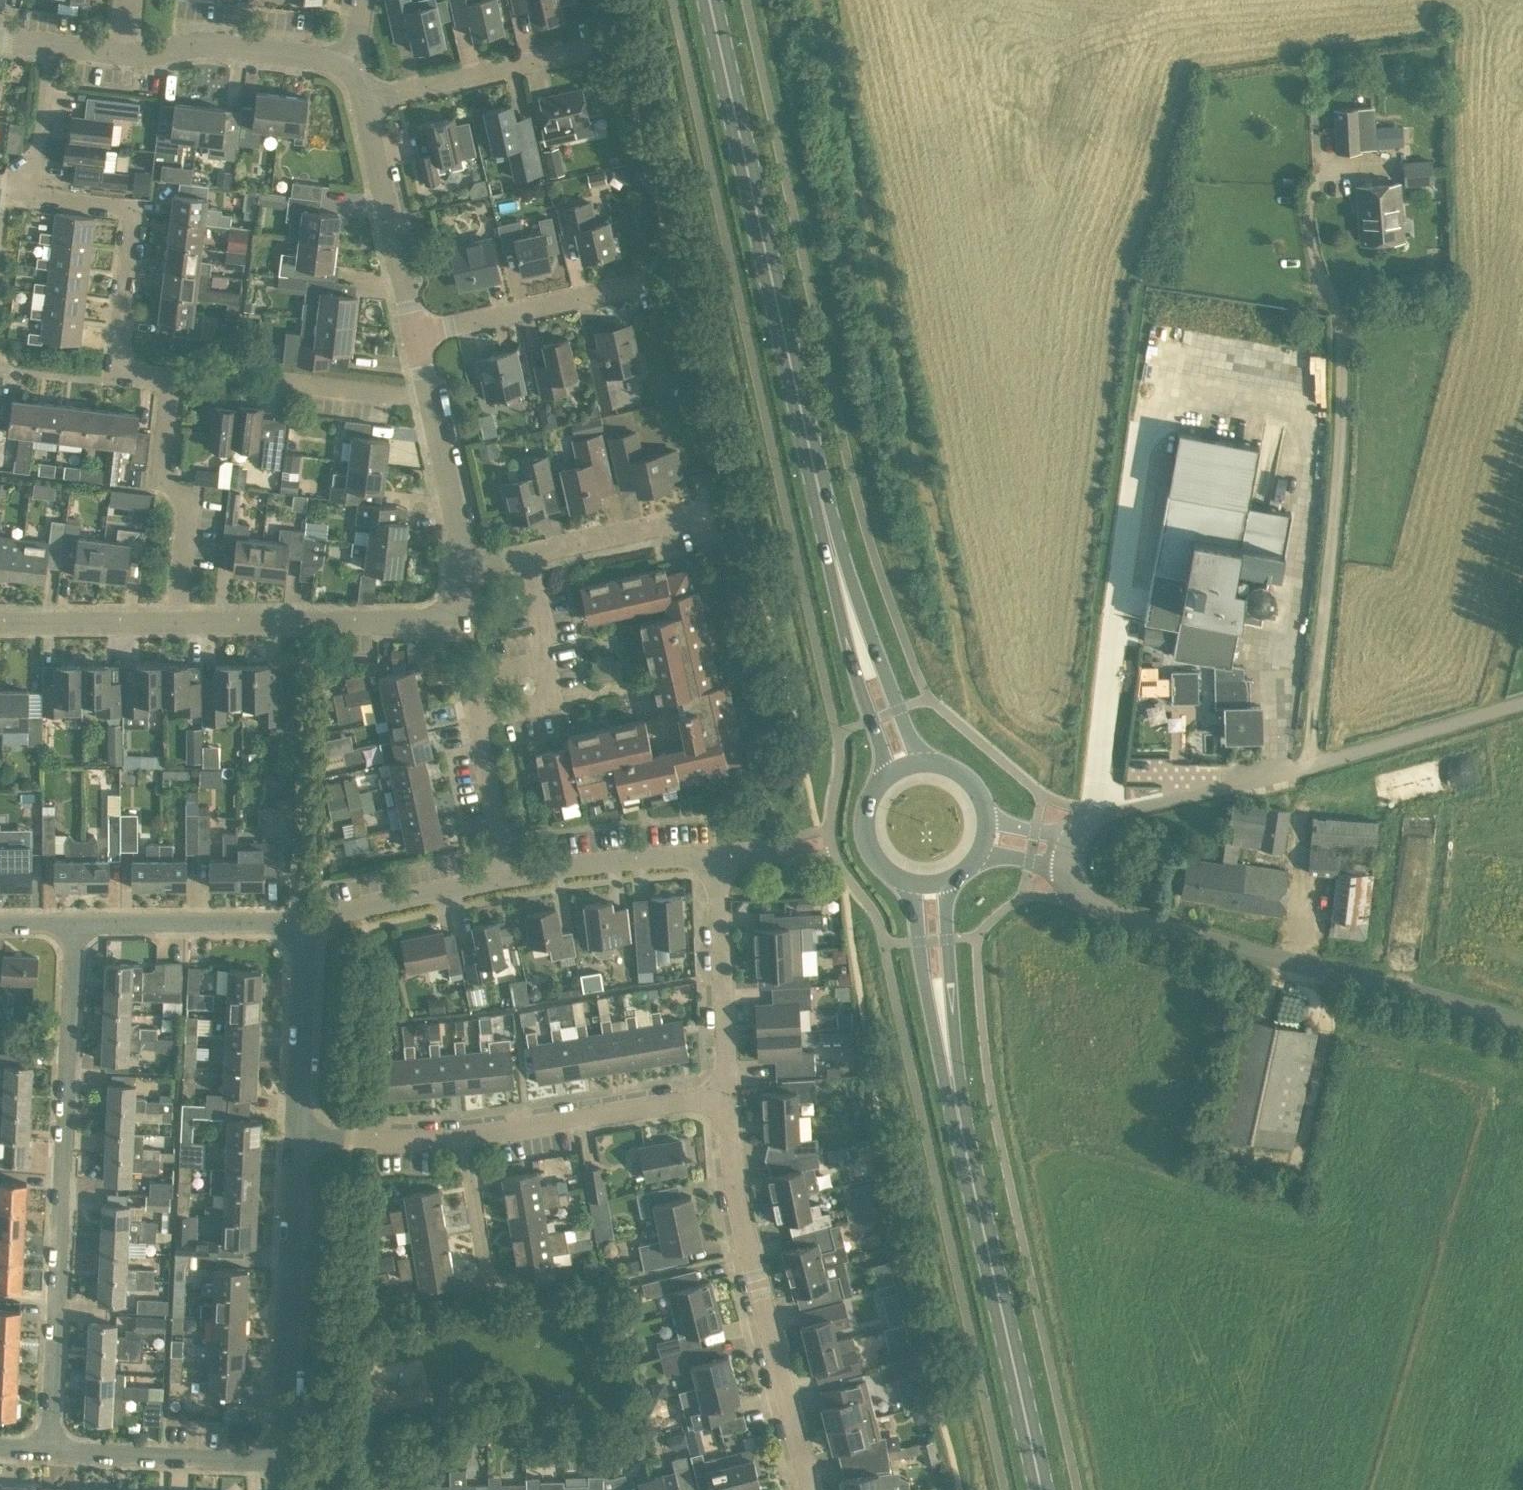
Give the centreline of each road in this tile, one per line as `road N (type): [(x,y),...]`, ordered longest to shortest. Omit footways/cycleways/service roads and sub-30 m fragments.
road 1 (secondary): [(905,766),(832,534),(710,0)]
road 2 (residential): [(175,623),(186,506),(160,479),(170,387),(163,378),(121,373),(114,363),(133,218),(126,209),(32,198),(25,189),(37,157),(50,46)]
road 3 (secondary): [(1047,1489),(955,1088),(930,882)]
road 4 (residential): [(73,924),(48,1449)]
road 5 (unclassified): [(1522,1029),(1092,908),(1066,866)]
road 6 (unclassified): [(1076,835),(1100,812),(1522,704)]
road 7 (residential): [(728,1098),(718,855),(510,877)]
road 8 (residential): [(811,1489),(741,1221),(728,1098)]
road 9 (residential): [(462,567),(460,606),(439,622),(175,623)]
road 10 (residential): [(295,1137),(283,1420),(290,1456)]
road 11 (residential): [(463,1136),(728,1098)]
road 12 (residential): [(290,1456),(48,1449)]
road 13 (residential): [(362,101),(416,335)]
road 14 (residential): [(416,335),(648,281)]
road 15 (residential): [(362,101),(591,49)]
road 16 (residential): [(121,53),(208,43),(321,56),(348,70)]
road 17 (residential): [(303,922),(73,924)]
road 18 (residential): [(303,922),(295,1137)]
road 19 (residential): [(510,877),(303,922)]
road 20 (residential): [(524,553),(707,517)]
road 21 (residential): [(428,392),(462,567)]
road 22 (residential): [(175,623),(0,623)]
road 23 (secondary): [(905,766),(875,789),(864,825),(868,844),(893,873),(930,882)]
road 24 (residential): [(295,1137),(463,1136)]
road 25 (residential): [(476,717),(510,877)]
road 26 (residential): [(428,392),(281,380)]
road 27 (residential): [(485,1273),(463,1136)]

